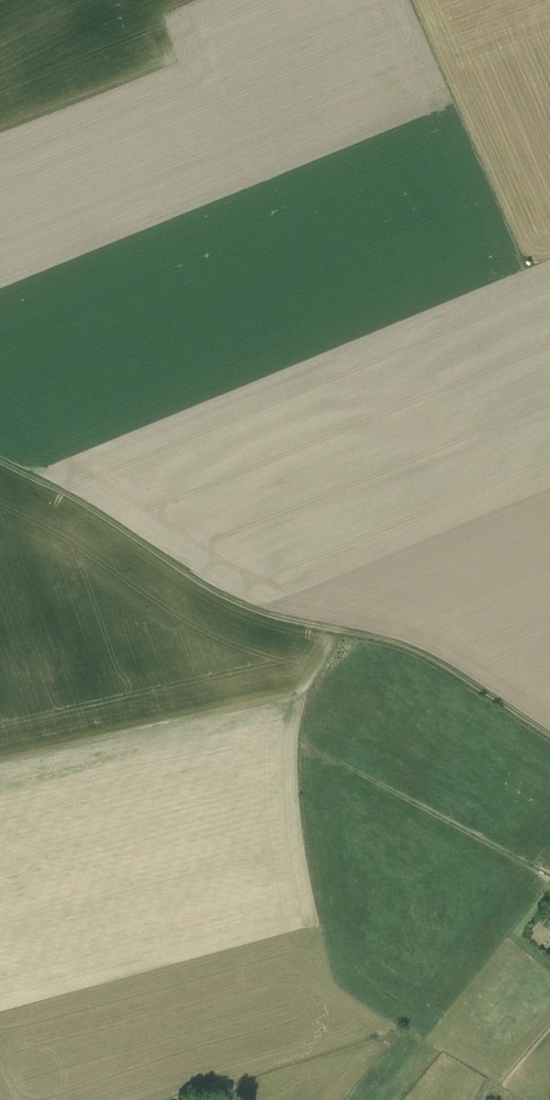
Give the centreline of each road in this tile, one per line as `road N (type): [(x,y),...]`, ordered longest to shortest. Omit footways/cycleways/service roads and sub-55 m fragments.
road 1 (track): [(0,460),(236,600),(412,648),(549,735)]

